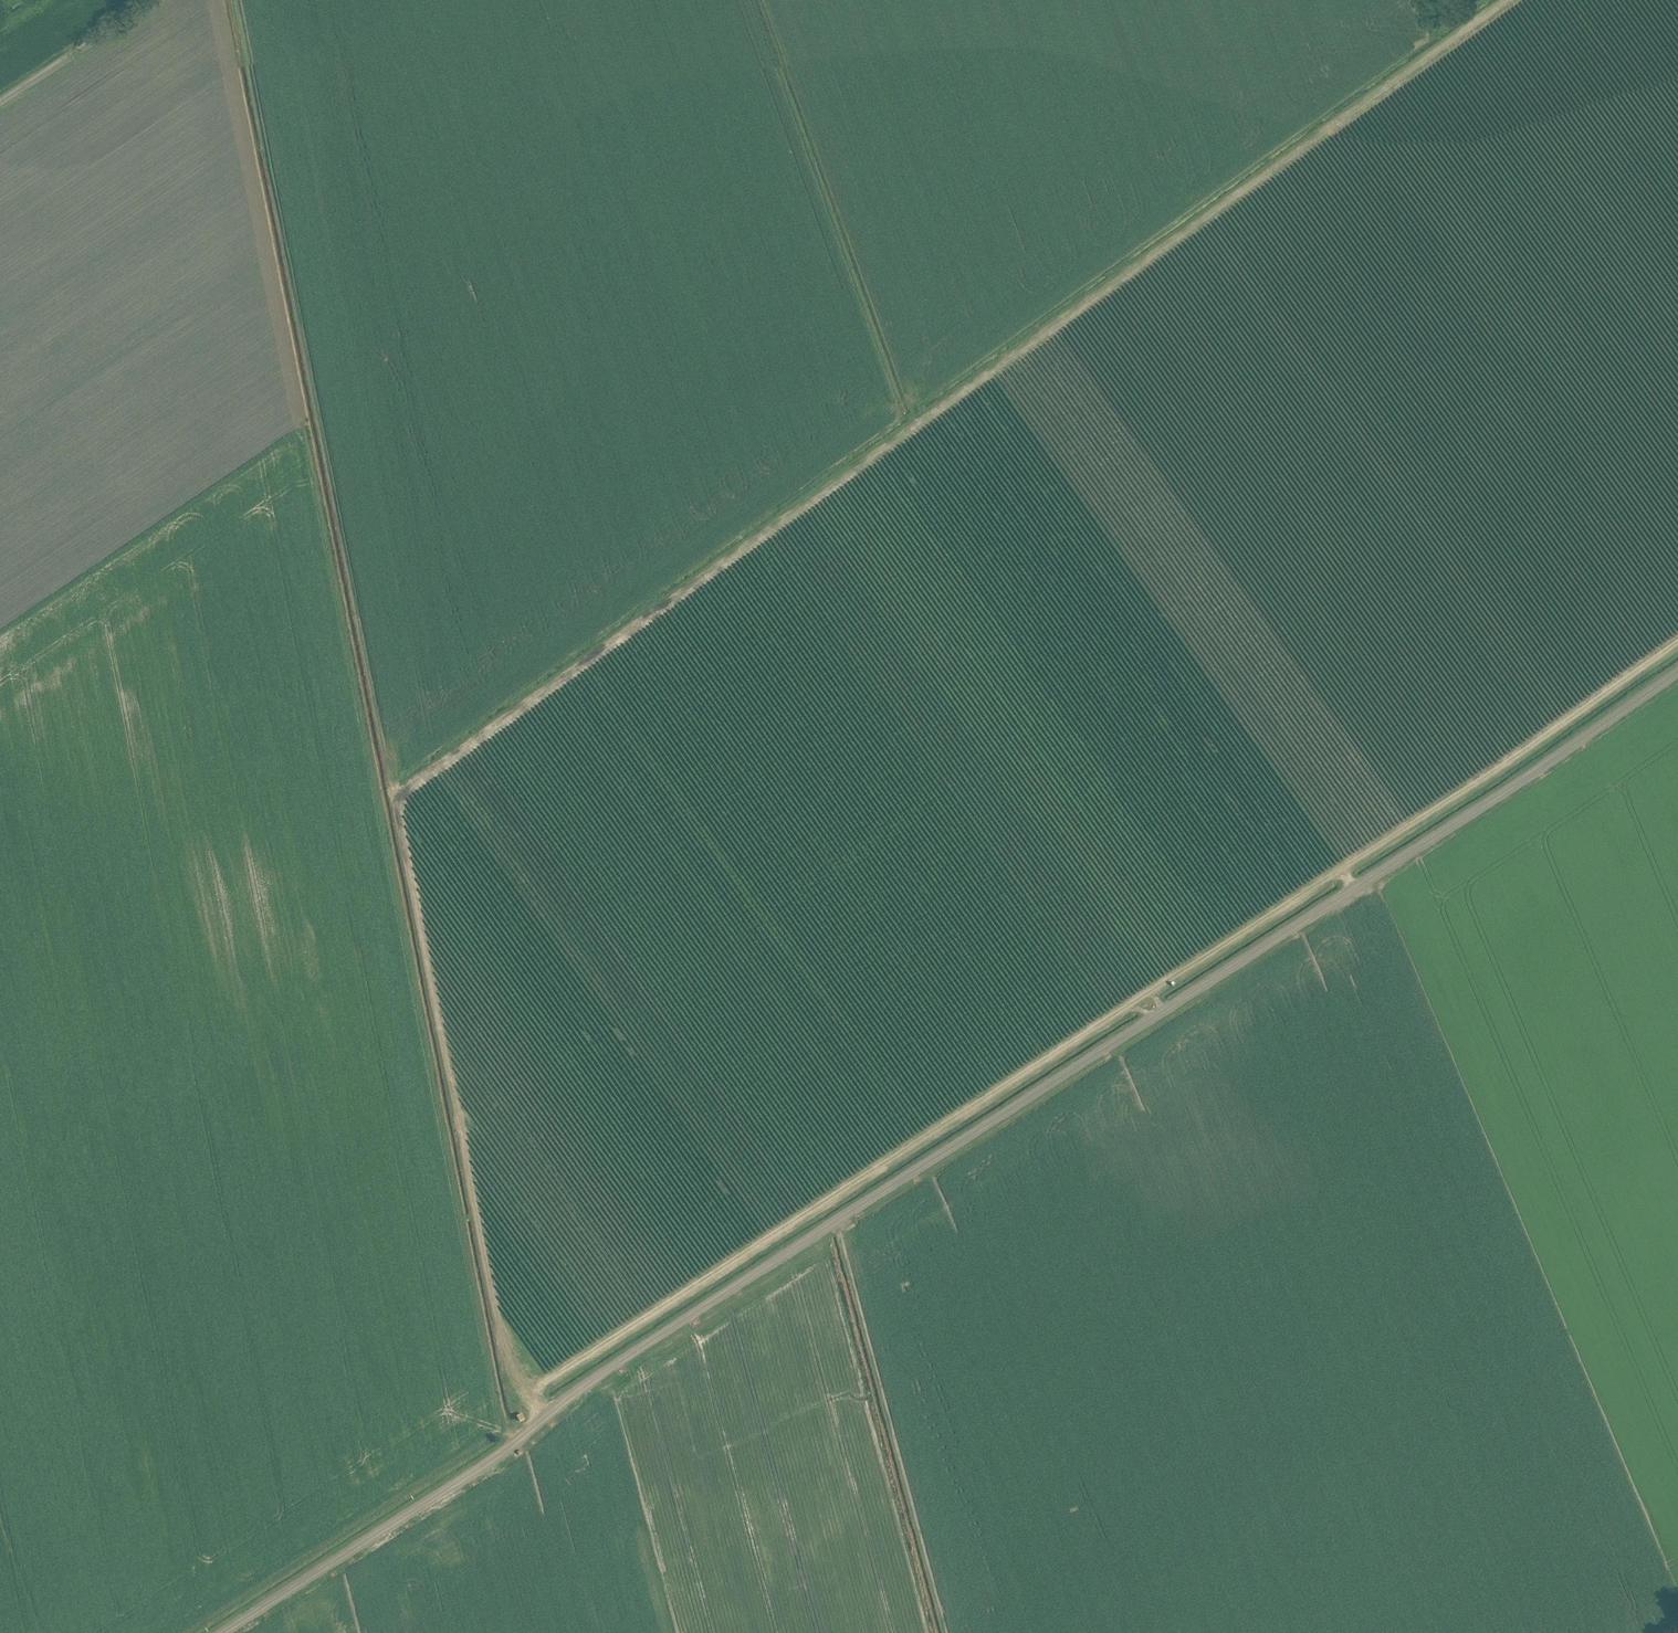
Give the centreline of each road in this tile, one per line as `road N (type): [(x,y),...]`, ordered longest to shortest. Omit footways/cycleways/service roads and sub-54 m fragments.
road 1 (track): [(1677,673),(566,1398),(521,1438),(222,1632)]
road 2 (track): [(0,102),(150,0)]

